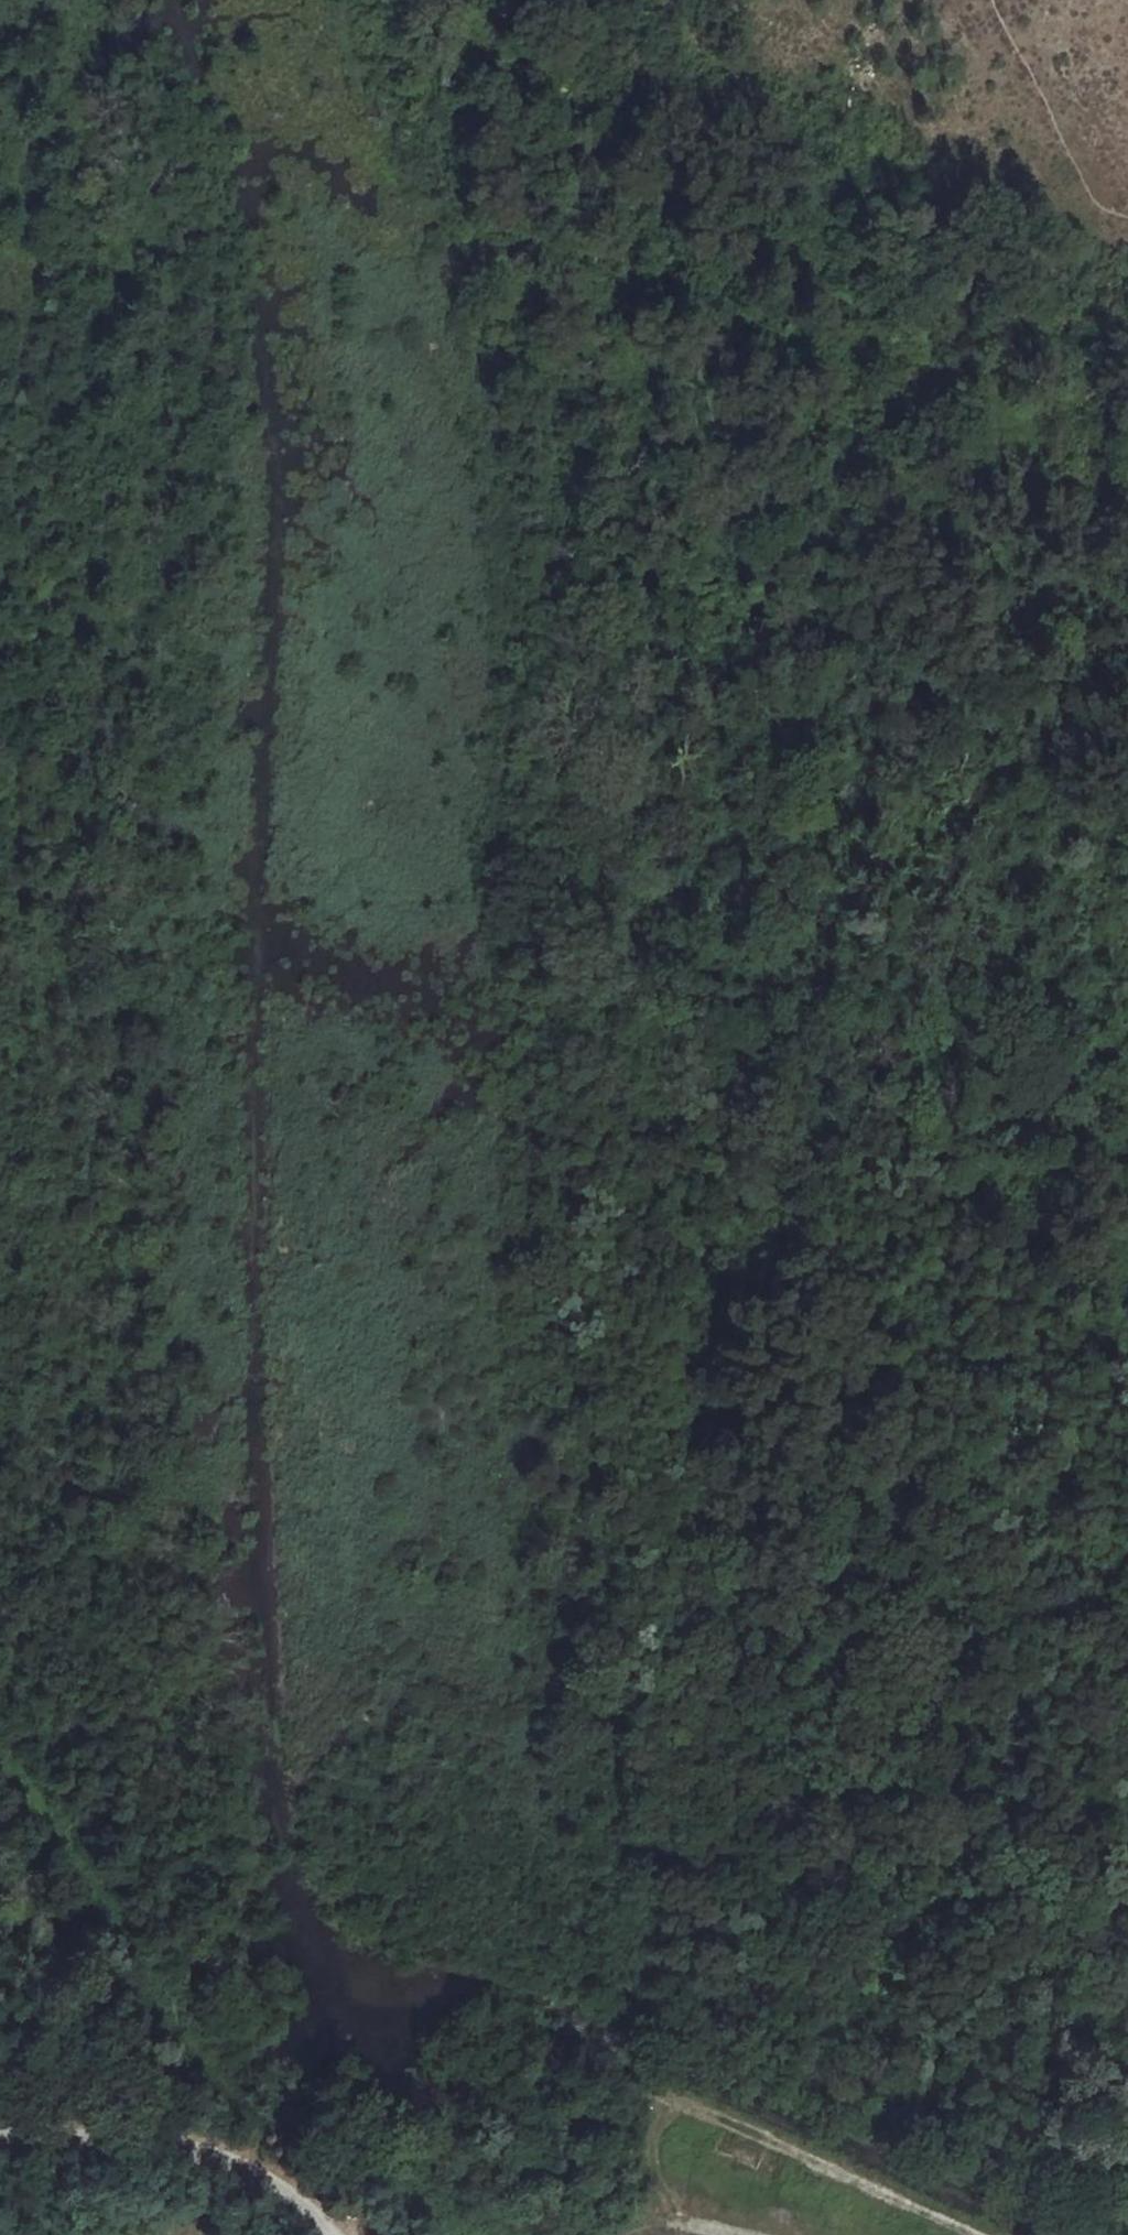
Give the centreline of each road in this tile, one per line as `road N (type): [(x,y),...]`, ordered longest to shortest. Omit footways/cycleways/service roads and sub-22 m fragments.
road 1 (unclassified): [(324,2234),(302,2205),(239,2167),(130,2136),(0,2136)]
road 2 (track): [(665,2097),(968,2234)]

